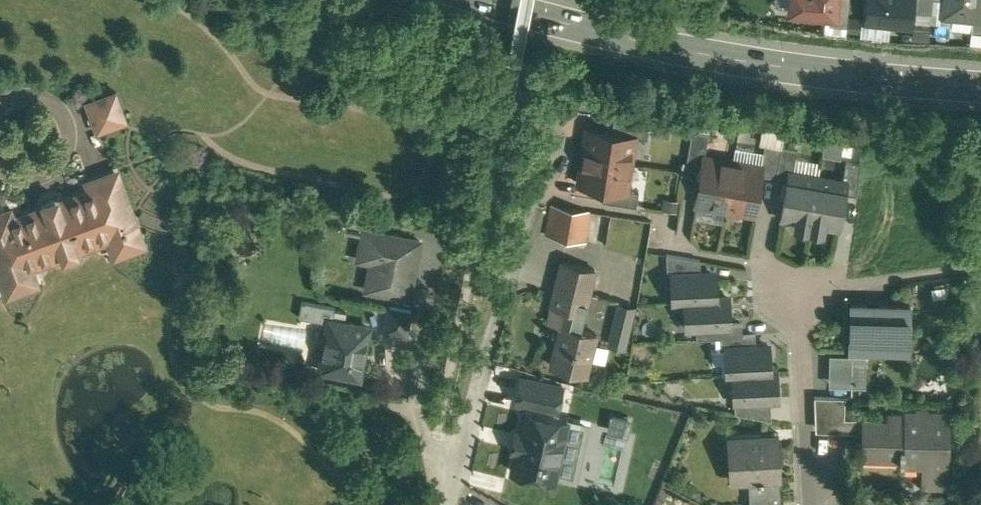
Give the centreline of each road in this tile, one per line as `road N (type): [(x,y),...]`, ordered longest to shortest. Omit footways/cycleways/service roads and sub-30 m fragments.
road 1 (secondary): [(491,0),(658,43),(980,85)]
road 2 (residential): [(446,504),(476,362),(550,137)]
road 3 (residential): [(667,237),(692,251),(769,267),(796,302),(810,504)]

